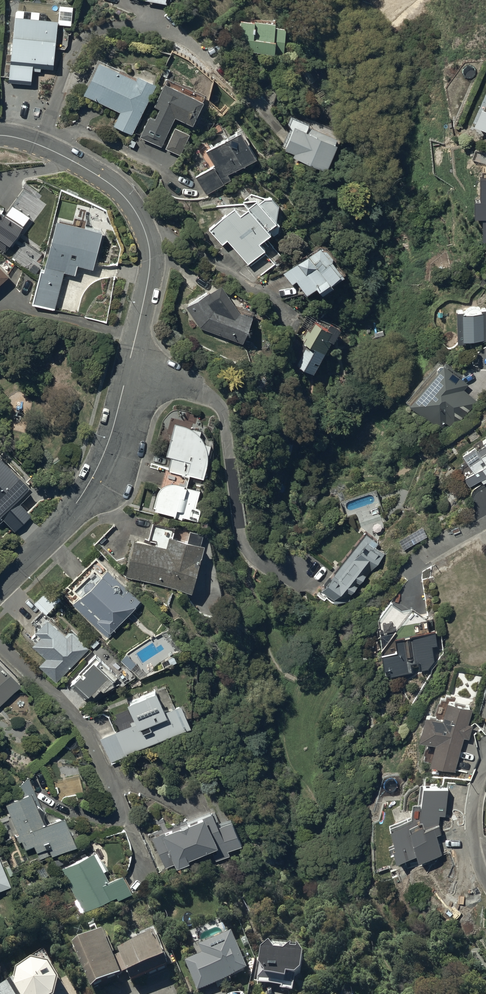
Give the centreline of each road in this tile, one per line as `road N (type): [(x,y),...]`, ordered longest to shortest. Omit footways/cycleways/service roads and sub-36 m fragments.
road 1 (residential): [(0,135),(42,146),(111,185),(143,224),(150,267),(103,456),(59,528),(0,585)]
road 2 (residential): [(485,880),(472,828),(485,761)]

